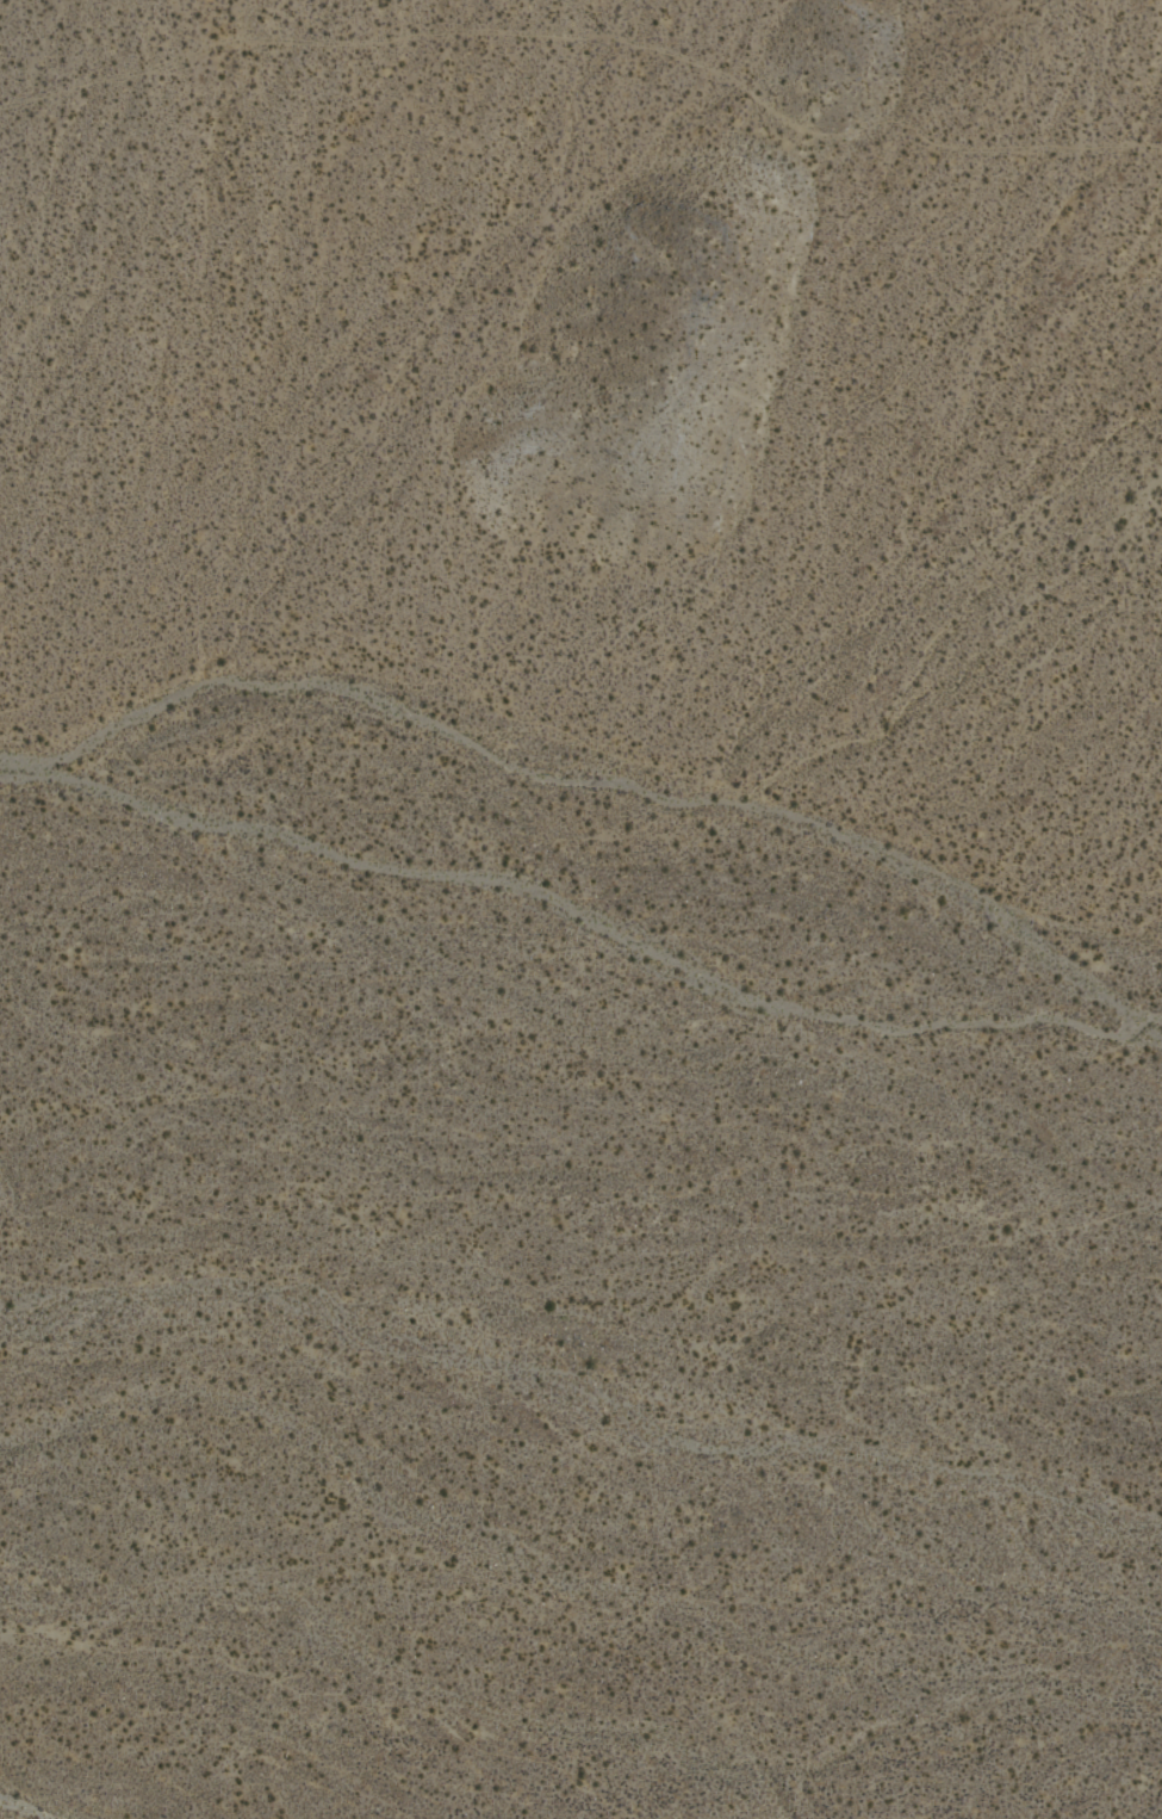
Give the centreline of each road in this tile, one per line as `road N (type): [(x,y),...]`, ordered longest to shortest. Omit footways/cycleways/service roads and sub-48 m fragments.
road 1 (track): [(1161,143),(882,138),(808,125),(677,57),(608,35),(529,31),(249,39),(0,102)]

